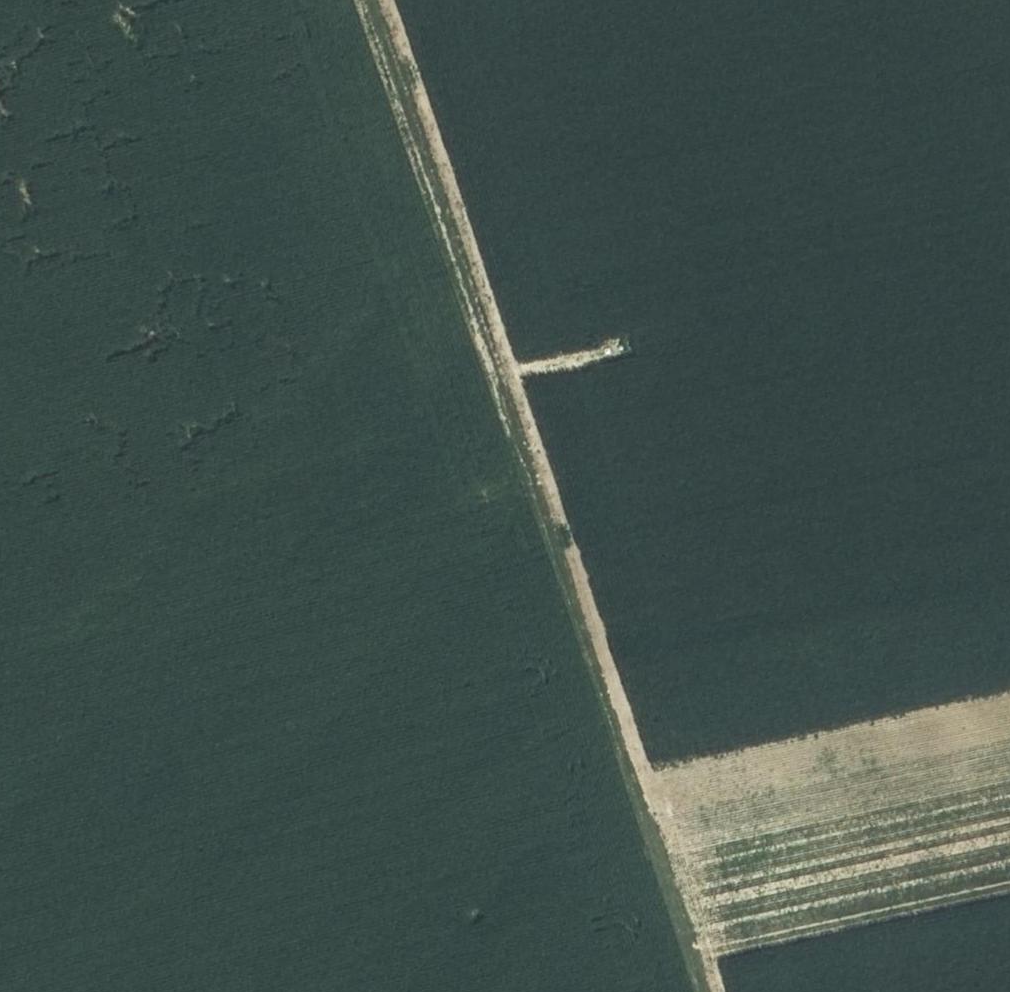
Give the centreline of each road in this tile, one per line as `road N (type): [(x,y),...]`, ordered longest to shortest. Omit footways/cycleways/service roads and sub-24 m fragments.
road 1 (track): [(715,991),(610,655),(380,0)]

